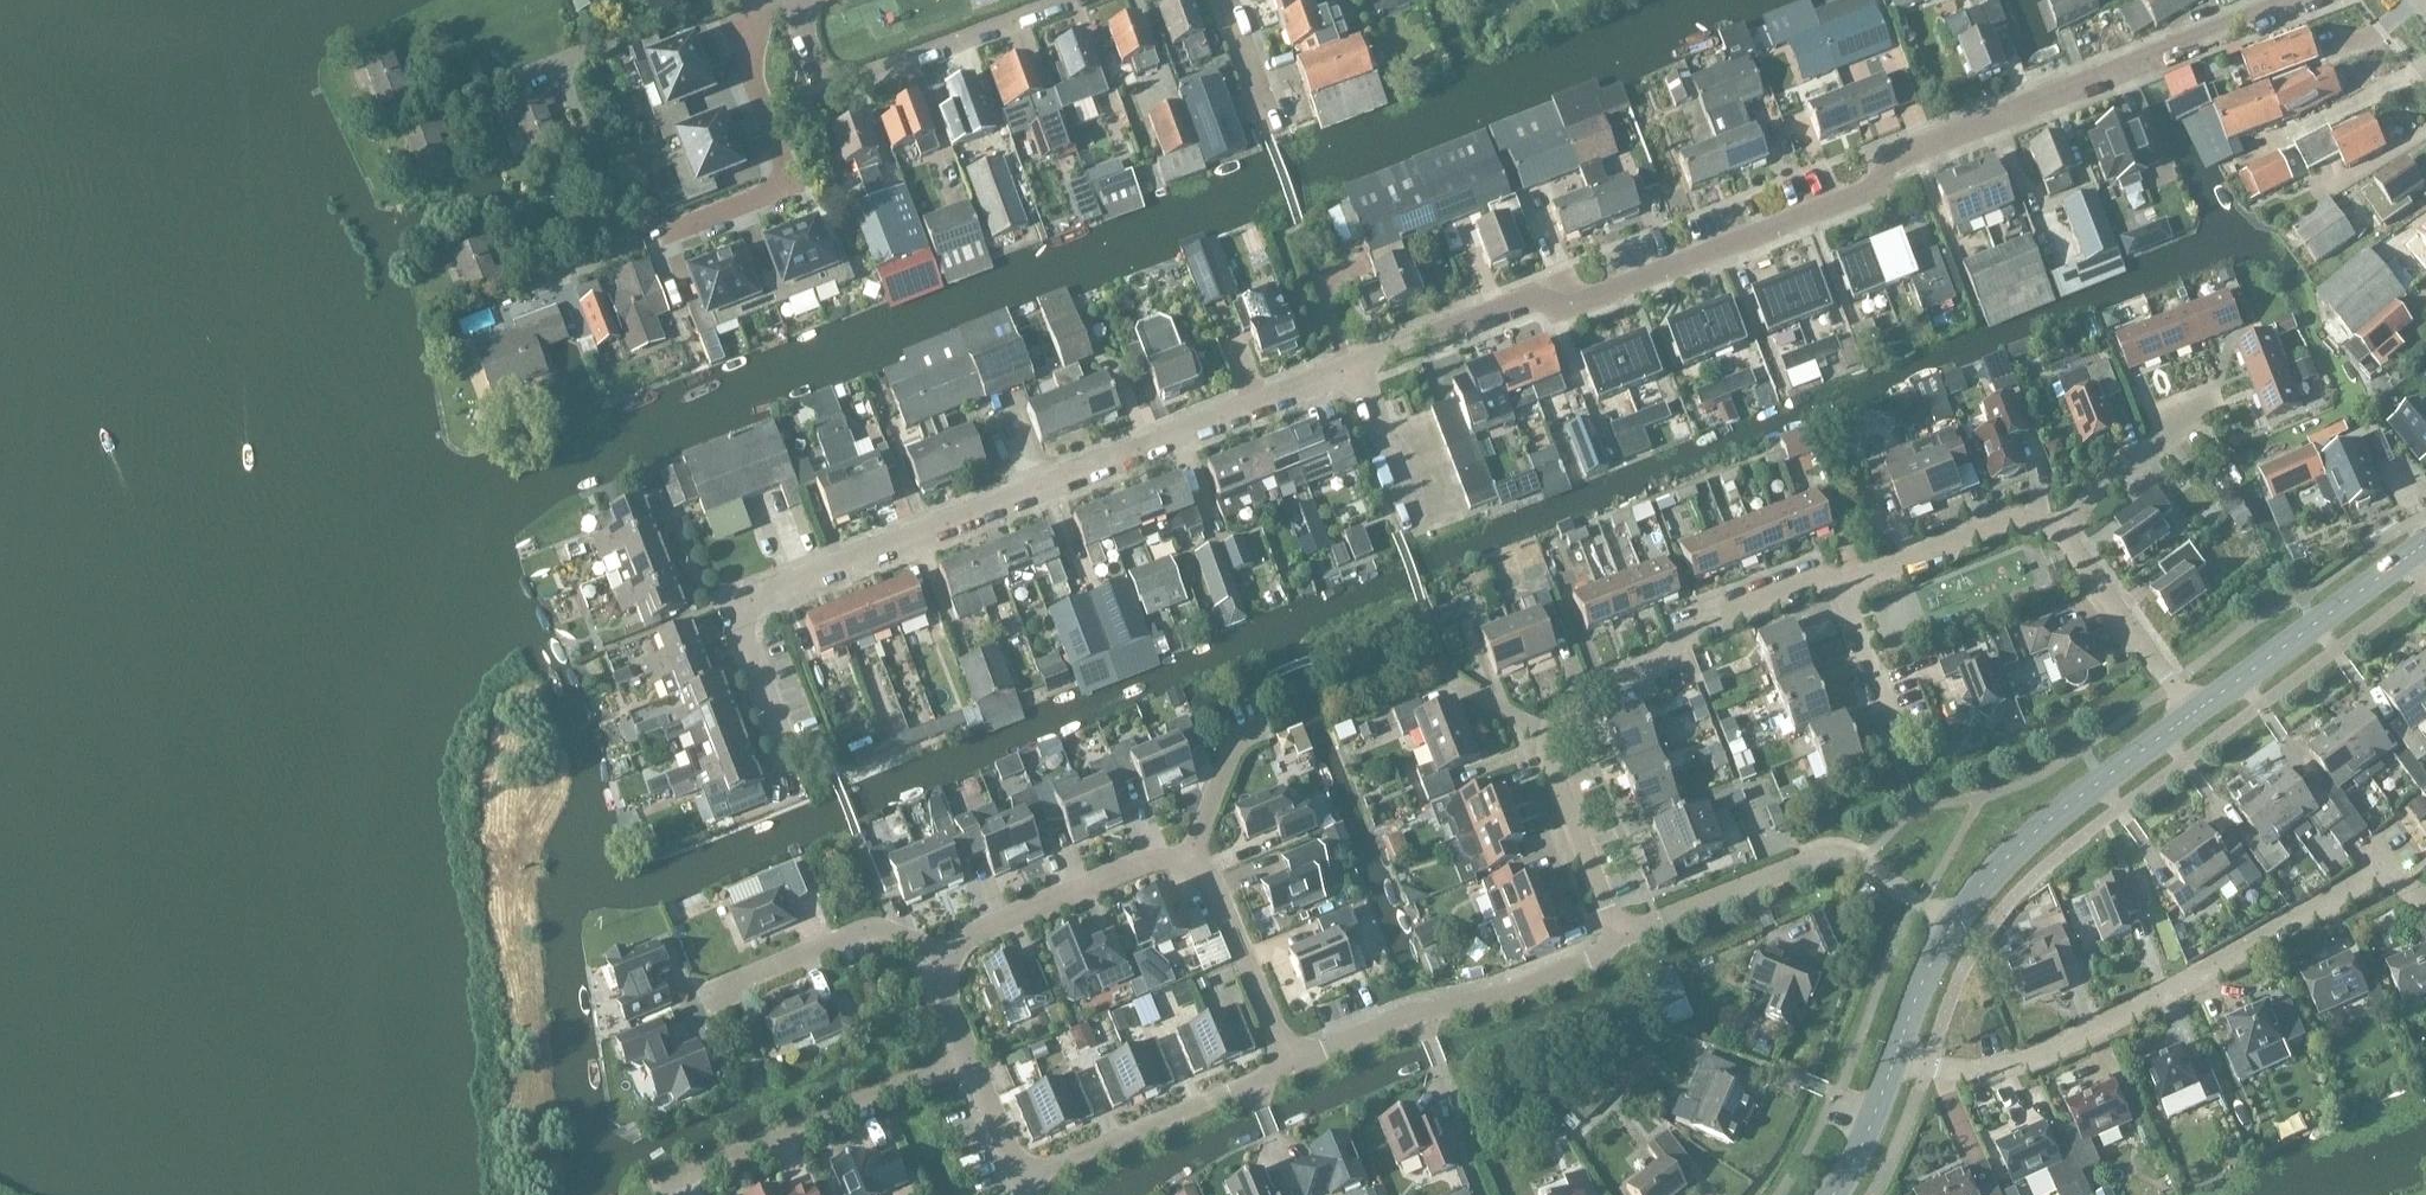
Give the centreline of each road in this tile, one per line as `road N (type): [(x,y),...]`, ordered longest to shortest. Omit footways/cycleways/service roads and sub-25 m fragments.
road 1 (residential): [(787,758),(746,639),(747,614),(777,588),(1516,297),(1579,303),(1871,191),(1896,158),(1920,147),(2249,12),(2263,17),(2304,0)]
road 2 (residential): [(1896,1053),(1927,1065),(2003,1067),(2173,988),(2367,876),(2397,879),(2425,901)]
road 3 (residential): [(1840,587),(1817,579),(1698,624),(1672,652),(1570,696),(1557,713),(1549,760),(1619,935)]
road 4 (residential): [(1289,1066),(1208,874),(1184,861),(1149,860),(966,934),(948,958)]
road 5 (residential): [(1619,935),(1839,854),(1954,922)]
road 6 (residential): [(1289,1066),(1390,1020),(1495,996),(1583,963),(1619,935)]
road 7 (residential): [(795,4),(756,16),(752,43),(752,76),(788,173),(780,189),(660,235)]
road 8 (residential): [(795,4),(815,67),(847,84),(1066,0)]
road 9 (residential): [(970,1057),(663,1184)]
road 10 (tertiary): [(1954,922),(2039,829),(2192,714)]
road 11 (residential): [(1018,1177),(1289,1066)]
road 12 (residential): [(561,59),(624,230),(615,256),(544,284)]
road 13 (tertiary): [(2192,714),(2411,553)]
road 14 (residential): [(948,958),(869,929),(708,994)]
road 15 (residential): [(2055,533),(2039,523),(2003,521),(1840,587)]
road 16 (residential): [(2192,714),(2076,550),(2055,533)]
road 17 (residential): [(2055,533),(2116,469),(2203,410)]
road 18 (residential): [(715,0),(561,59)]
road 19 (residential): [(1840,587),(1896,736)]
road 20 (tertiary): [(1834,1194),(1896,1053)]
road 21 (tertiary): [(1896,1053),(1954,922)]
road 22 (residential): [(970,1057),(1018,1177)]
road 23 (residential): [(1267,120),(1220,0)]
road 24 (residential): [(561,59),(448,101)]

